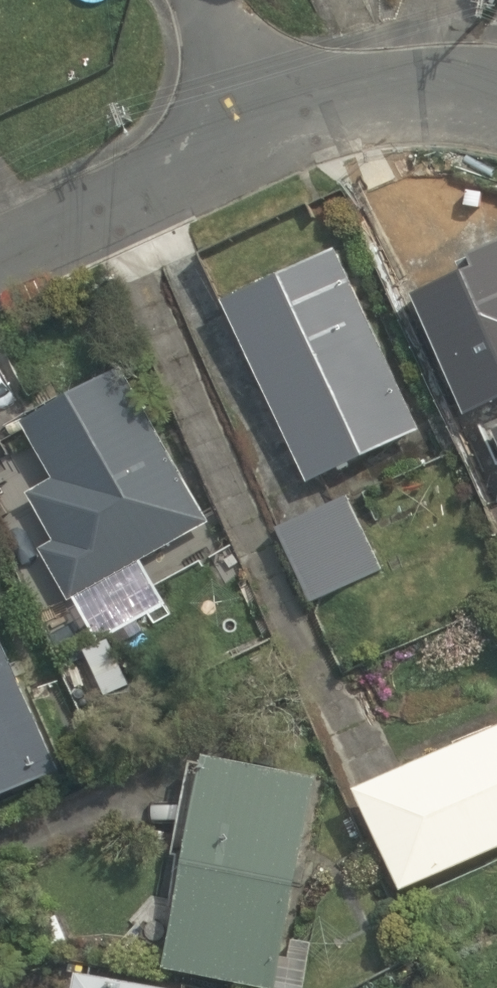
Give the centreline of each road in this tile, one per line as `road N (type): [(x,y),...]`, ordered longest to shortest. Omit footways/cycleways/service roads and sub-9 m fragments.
road 1 (residential): [(0,260),(275,126)]
road 2 (residential): [(275,126),(358,93),(440,84),(496,92)]
road 3 (residential): [(275,126),(186,0)]

